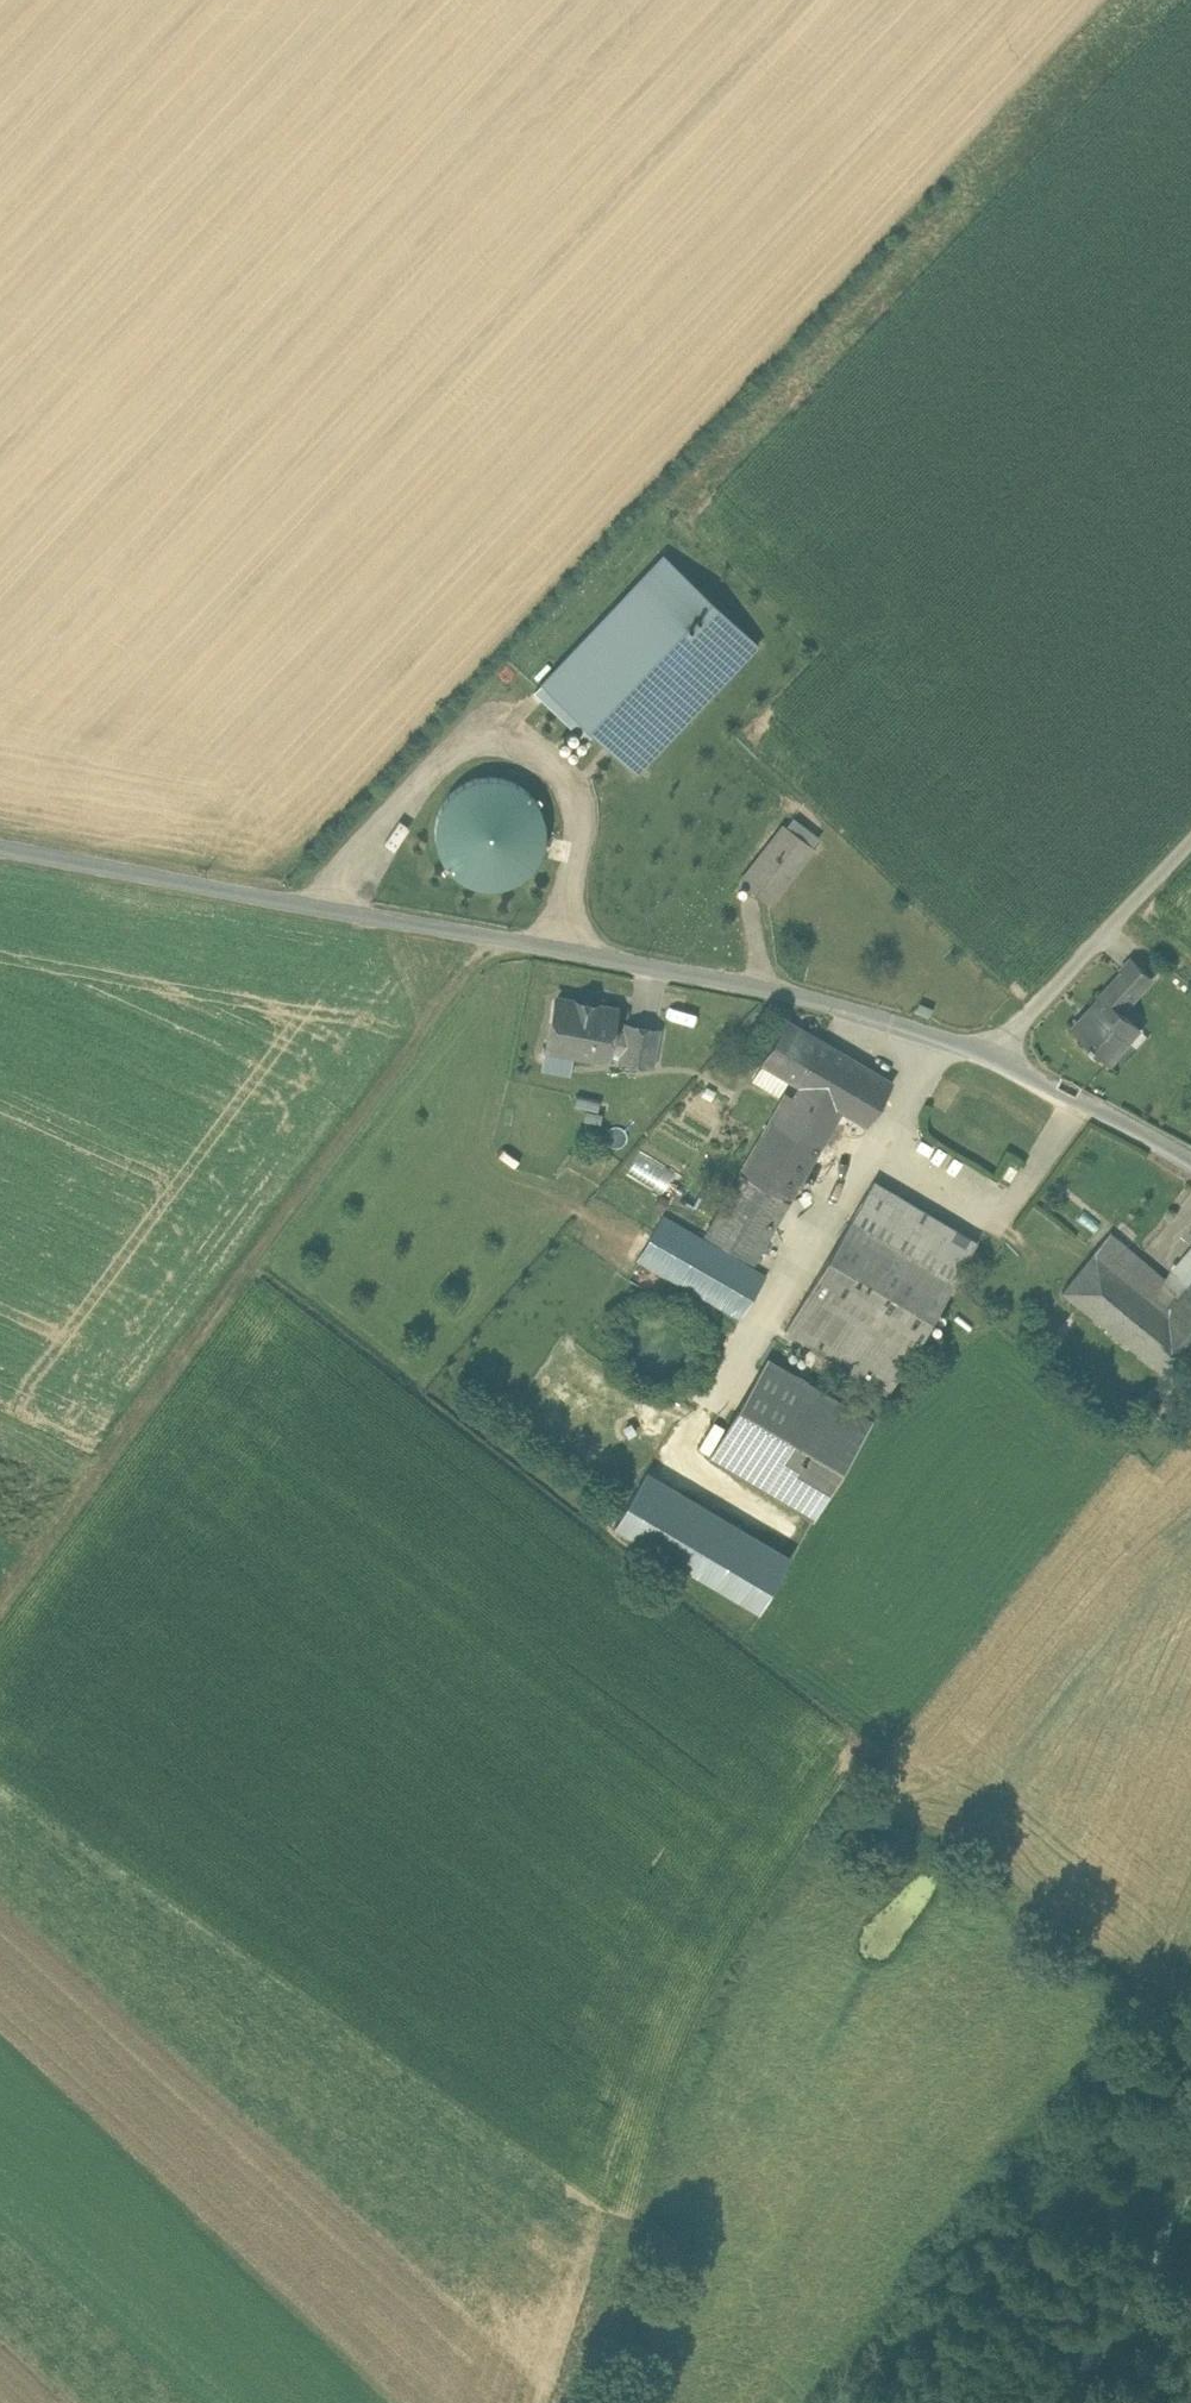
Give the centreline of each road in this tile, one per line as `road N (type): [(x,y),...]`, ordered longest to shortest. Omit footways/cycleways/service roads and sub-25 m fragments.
road 1 (unclassified): [(993,1056),(797,994),(0,847)]
road 2 (track): [(0,1601),(285,1200),(467,964),(479,935)]
road 3 (residential): [(1190,844),(993,1056)]
road 4 (unclassified): [(1190,1157),(993,1056)]

